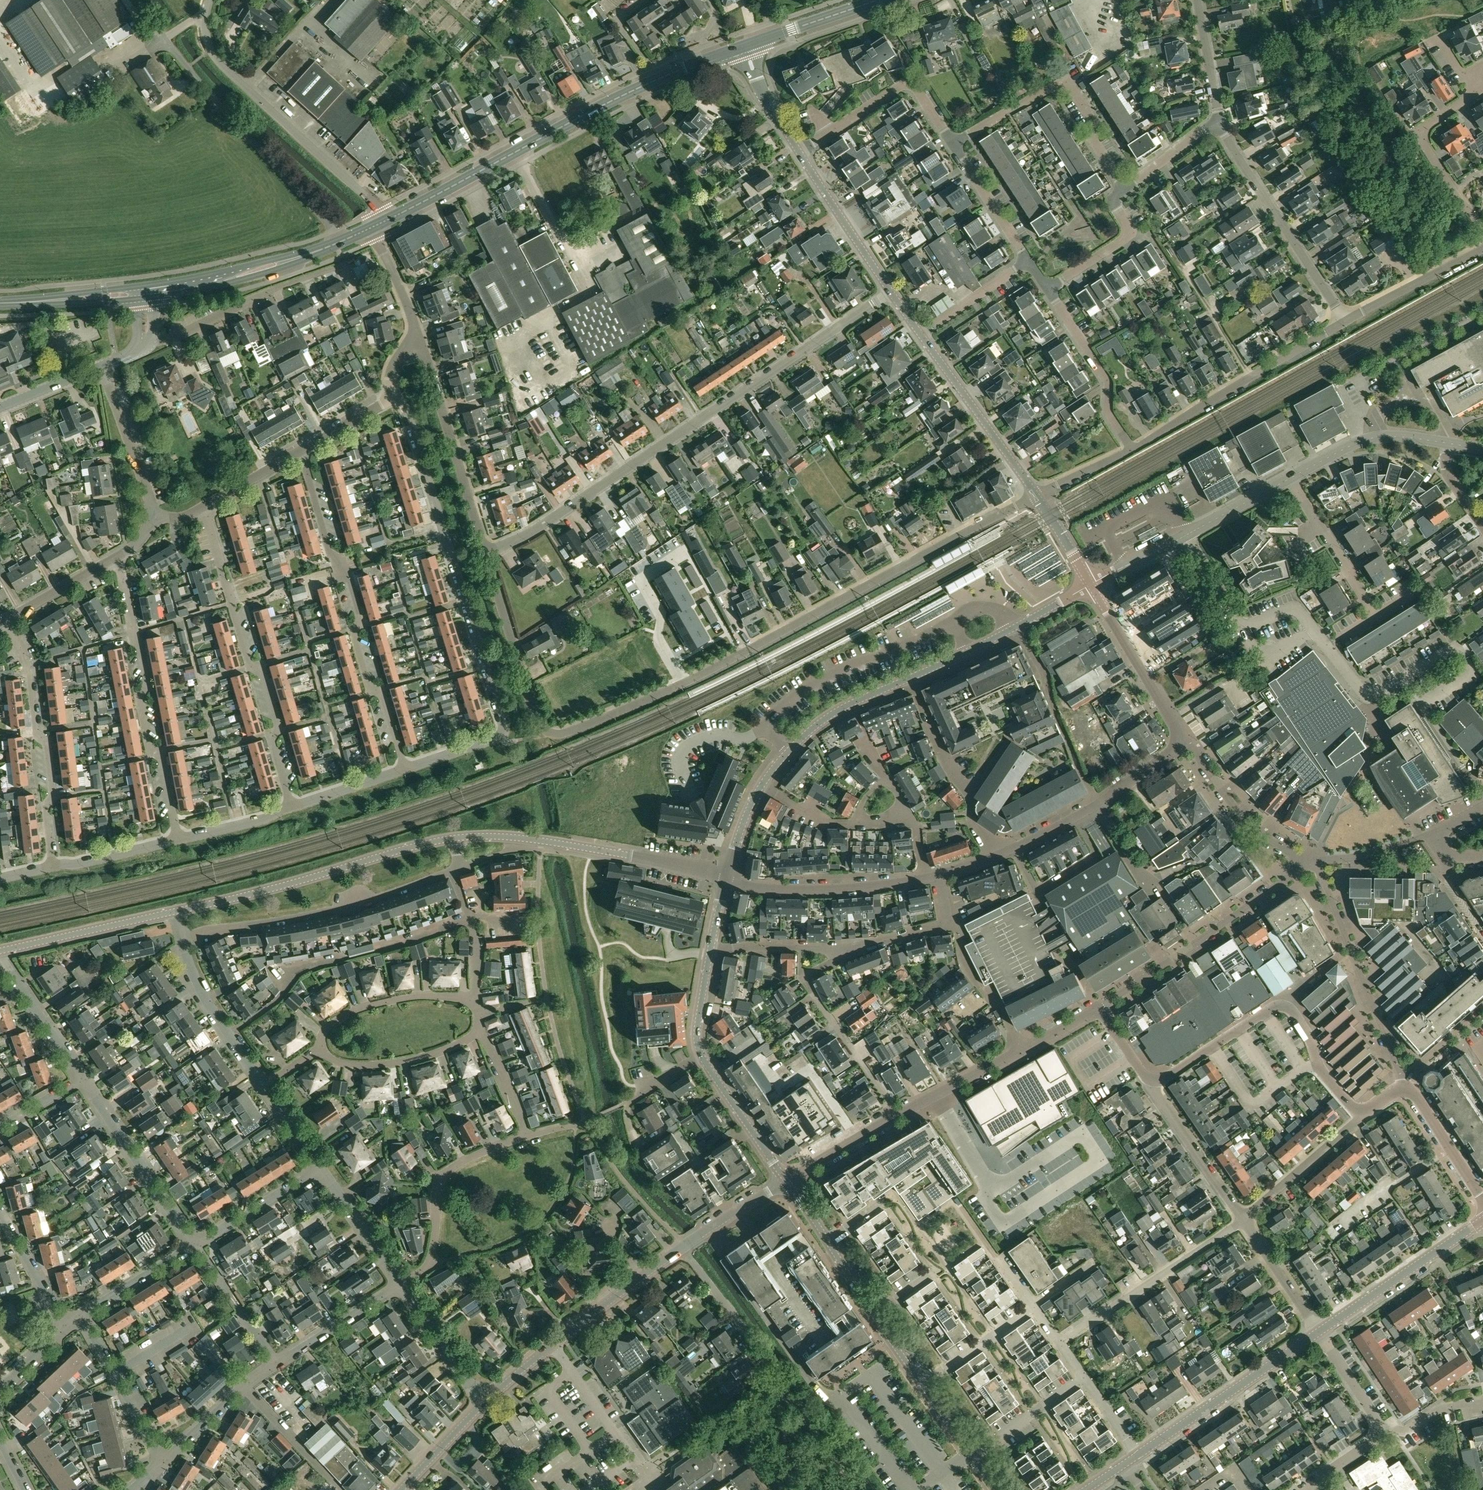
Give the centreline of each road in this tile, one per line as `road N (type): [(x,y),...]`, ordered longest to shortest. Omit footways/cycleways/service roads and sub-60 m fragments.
road 1 (residential): [(485,553),(537,721),(561,734),(688,681),(1036,495)]
road 2 (residential): [(891,292),(545,524),(485,553)]
road 3 (residential): [(405,769),(496,738),(503,726),(406,411),(389,392)]
road 4 (residential): [(301,451),(329,553),(345,563),(361,617),(353,634),(368,686),(384,695),(405,769)]
road 5 (residential): [(291,806),(262,671),(249,665),(203,507)]
road 6 (primary): [(385,221),(657,80)]
road 7 (residential): [(116,557),(148,685),(139,697),(149,748),(161,756),(178,840)]
road 8 (residential): [(855,1489),(683,1247)]
road 9 (residential): [(385,221),(214,56),(206,34),(209,0)]
road 10 (tertiary): [(456,838),(176,911)]
road 11 (residential): [(182,935),(349,908),(451,872)]
road 12 (tertiary): [(727,872),(541,840),(456,838)]
road 13 (residential): [(52,866),(46,742),(36,734),(26,658),(7,619)]
road 14 (residential): [(1099,1008),(1244,1219)]
road 15 (residential): [(1304,864),(1099,1008)]
road 16 (residential): [(1132,450),(1346,322)]
road 17 (residential): [(1125,189),(1067,86),(953,144)]
road 18 (residential): [(1402,1080),(1316,860)]
road 19 (residential): [(1346,322),(1220,123)]
road 20 (residential): [(1059,1342),(1244,1219)]
road 21 (tertiary): [(1138,1455),(1319,1331)]
road 22 (residential): [(422,344),(485,553)]
road 23 (residential): [(401,1284),(430,1262),(437,1190),(447,1172),(526,1136)]
road 24 (residential): [(139,347),(339,266)]
road 25 (residential): [(1244,1219),(1362,1111),(1405,1088)]
road 26 (residential): [(1327,647),(1295,610),(1238,622),(1185,536)]
road 27 (residential): [(953,144),(918,90),(905,85),(799,152)]
road 28 (residential): [(926,878),(827,891),(725,882)]
road 29 (residential): [(1478,79),(1473,95),(1431,121),(1423,136),(1482,237)]
road 30 (residential): [(910,678),(993,858)]
road 31 (residential): [(194,1244),(83,1080)]
road 32 (unclassified): [(1036,495),(921,334)]
road 33 (tertiary): [(1319,1331),(1482,1221)]
road 34 (residential): [(1099,803),(1017,626)]
road 35 (primary): [(331,246),(143,286)]
road 36 (tertiary): [(762,786),(821,722),(910,678)]
road 37 (primary): [(154,297),(256,276),(331,246)]
road 38 (residential): [(1132,450),(1109,413),(1107,379),(1048,290)]
road 39 (residential): [(1176,736),(1250,824),(1304,864)]
road 40 (tertiary): [(176,911),(0,951)]
road 41 (residential): [(322,1049),(327,1027),(363,1008),(430,996),(474,1003)]
road 42 (residential): [(1176,736),(1091,584)]
road 43 (residential): [(265,1086),(207,1002),(182,935)]
road 44 (unclassified): [(891,292),(799,152)]
road 45 (residential): [(322,1049),(347,1064),(395,1063),(479,1030)]
road 46 (tertiary): [(1448,443),(1373,438),(1290,478)]
road 47 (residential): [(164,1460),(80,1316)]
road 48 (residential): [(898,1116),(807,979)]
road 49 (residential): [(1377,616),(1290,478)]
road 50 (tertiary): [(554,1344),(683,1247)]
road 51 (residential): [(1367,695),(1368,767),(1420,837)]
road 52 (residential): [(838,946),(946,923),(937,876)]
road 53 (residential): [(102,366),(157,513)]
road 54 (residential): [(1346,322),(1482,249)]
road 55 (residential): [(83,1080),(0,951)]
road 56 (tertiary): [(786,1181),(702,1056)]
road 57 (residential): [(194,1244),(322,1169)]
road 58 (residential): [(164,1460),(276,1363)]
road 59 (residential): [(1048,290),(1126,237),(1114,203),(1125,189)]
road 60 (residential): [(276,1363),(401,1284)]
road 61 (residential): [(276,1363),(194,1244)]
road 62 (residential): [(482,1403),(401,1284)]
road 63 (primary): [(745,46),(879,0)]
road 64 (residential): [(898,1116),(1023,1050)]
road 65 (residential): [(401,1284),(322,1169)]
road 66 (residential): [(1029,261),(953,144)]
road 67 (residential): [(1482,1201),(1405,1088)]
road 68 (residential): [(1035,1307),(923,1385)]
road 69 (residential): [(1084,1378),(973,1456)]
road 70 (residential): [(80,1316),(194,1244)]
road 71 (residential): [(474,1003),(473,934),(451,872)]
road 72 (residential): [(1244,1219),(1319,1331)]
road 73 (residential): [(65,1328),(0,1213)]
road 74 (residential): [(921,334),(1029,261)]
road 75 (residential): [(786,1181),(898,1116)]
road 76 (residential): [(52,866),(178,840)]
road 77 (residential): [(711,948),(838,946)]
road 78 (residential): [(371,228),(422,344)]
road 79 (residential): [(7,619),(116,557)]
road 80 (residential): [(1220,123),(1198,0)]
road 81 (tertiary): [(683,1247),(786,1181)]
road 82 (unclassified): [(799,152),(745,46)]

